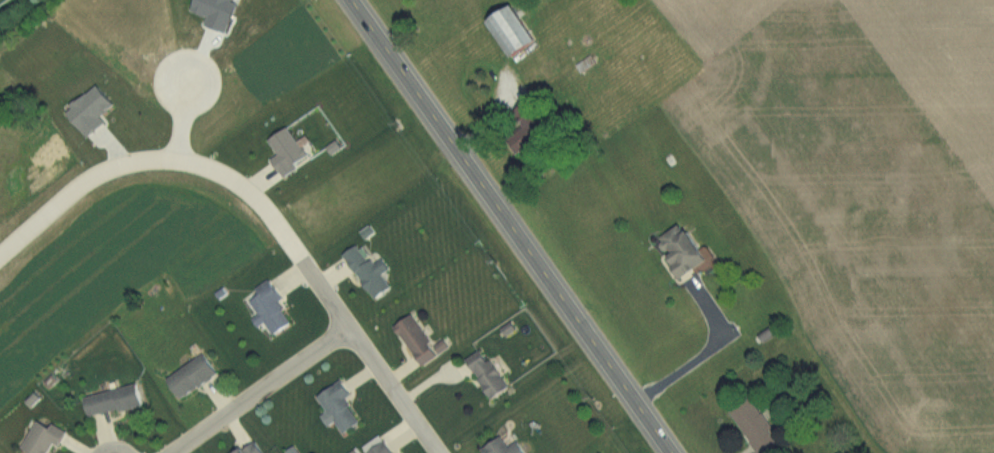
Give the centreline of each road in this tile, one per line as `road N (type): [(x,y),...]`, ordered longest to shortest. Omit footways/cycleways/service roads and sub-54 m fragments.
road 1 (secondary): [(669,452),(350,0)]
road 2 (residential): [(301,258),(261,200),(236,180),(206,166),(145,158),(83,179),(0,251)]
road 3 (residential): [(439,452),(301,258)]
road 4 (residential): [(346,320),(156,452)]

